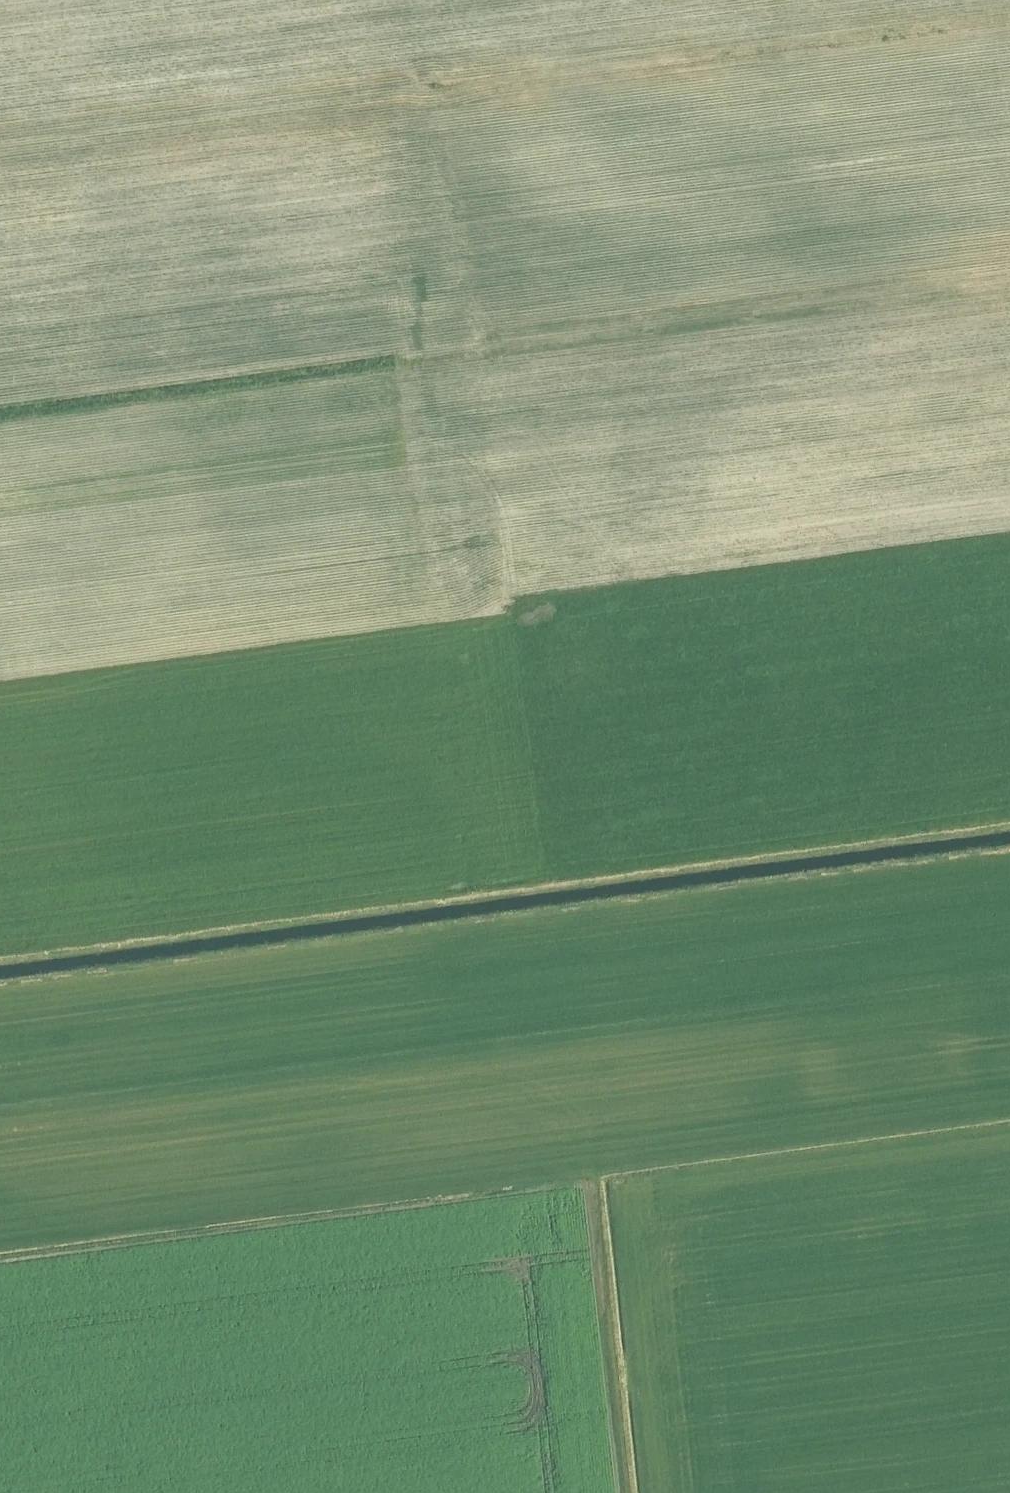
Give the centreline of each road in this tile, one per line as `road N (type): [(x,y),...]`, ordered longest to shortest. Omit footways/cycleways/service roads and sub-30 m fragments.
road 1 (track): [(623,1492),(585,1169)]

